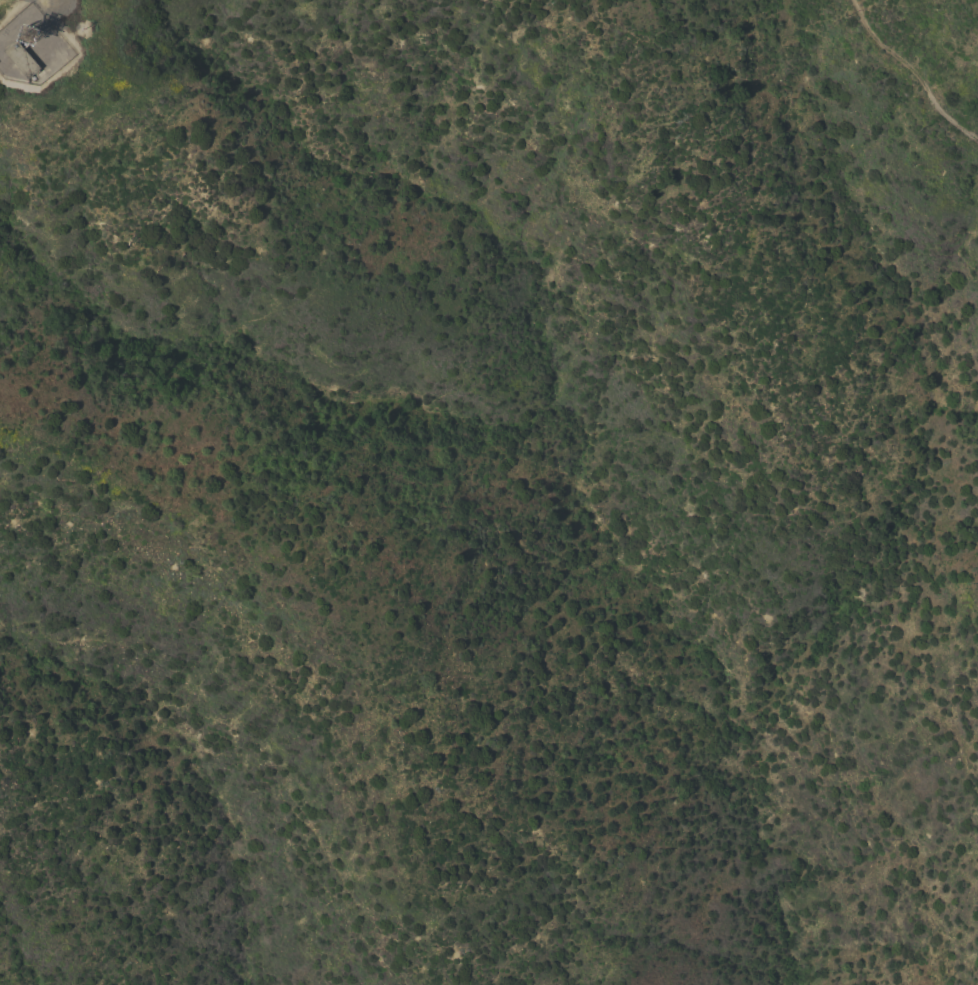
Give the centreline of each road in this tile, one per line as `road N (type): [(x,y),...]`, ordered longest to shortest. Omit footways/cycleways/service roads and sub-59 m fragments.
road 1 (track): [(851,0),(918,96),(977,149)]

